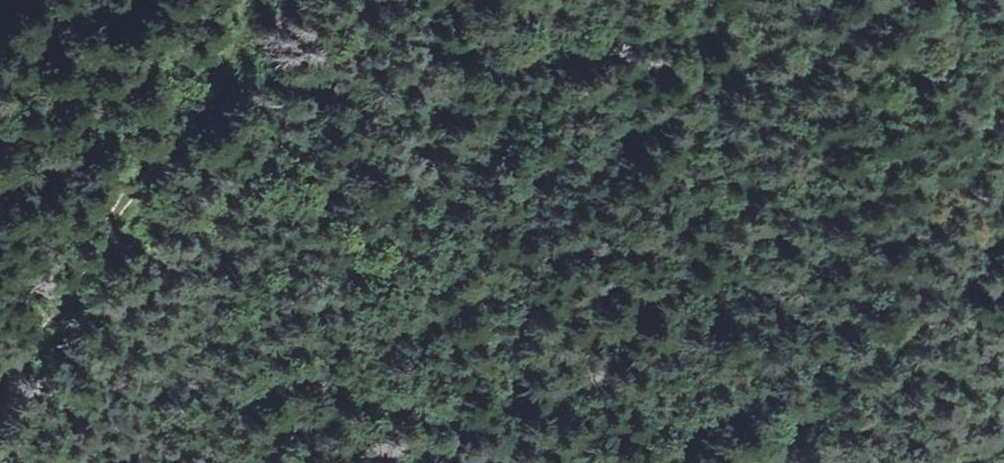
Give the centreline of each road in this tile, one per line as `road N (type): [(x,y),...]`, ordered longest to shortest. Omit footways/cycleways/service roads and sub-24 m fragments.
road 1 (track): [(267,0),(0,373)]

